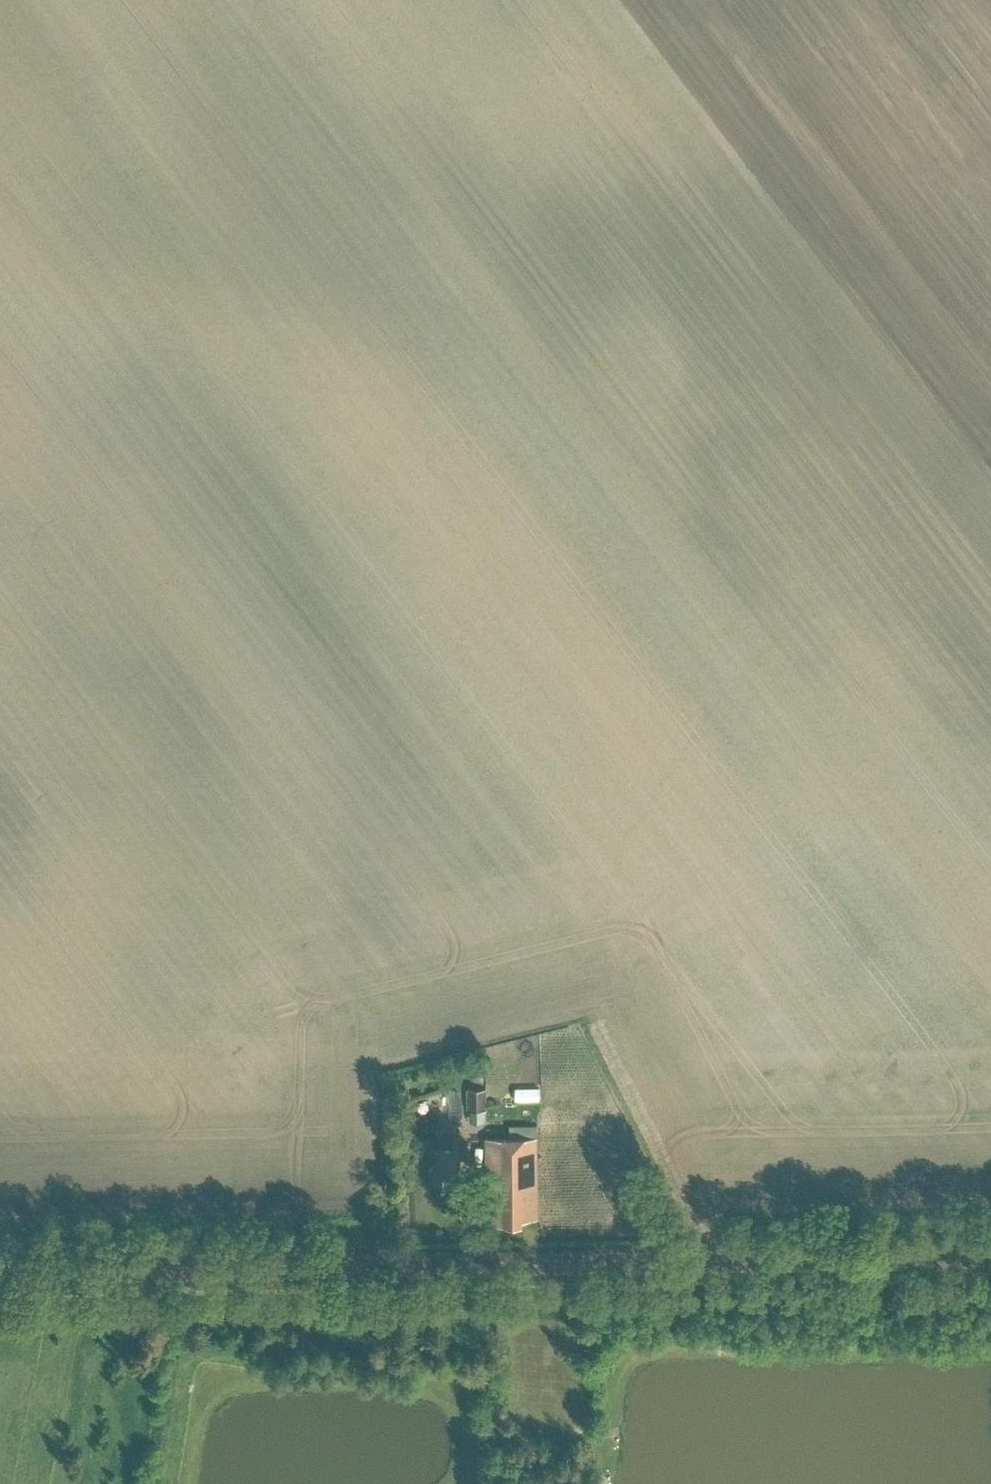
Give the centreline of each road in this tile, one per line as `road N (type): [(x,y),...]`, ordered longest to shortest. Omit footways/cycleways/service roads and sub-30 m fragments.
road 1 (tertiary): [(0,1275),(990,1257)]

